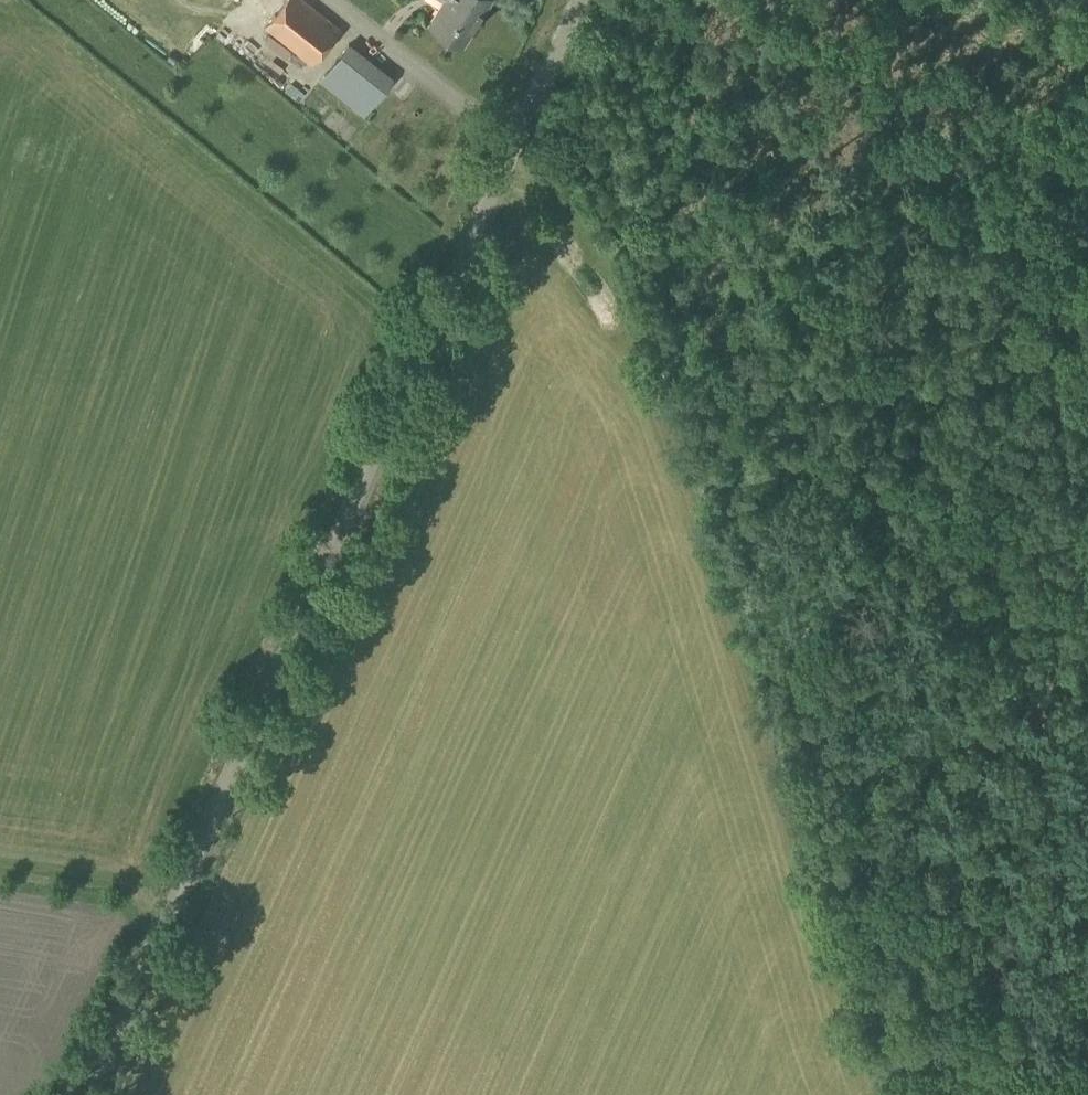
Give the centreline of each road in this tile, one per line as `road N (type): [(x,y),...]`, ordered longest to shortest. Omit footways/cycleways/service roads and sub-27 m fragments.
road 1 (unclassified): [(88,1094),(580,0)]

